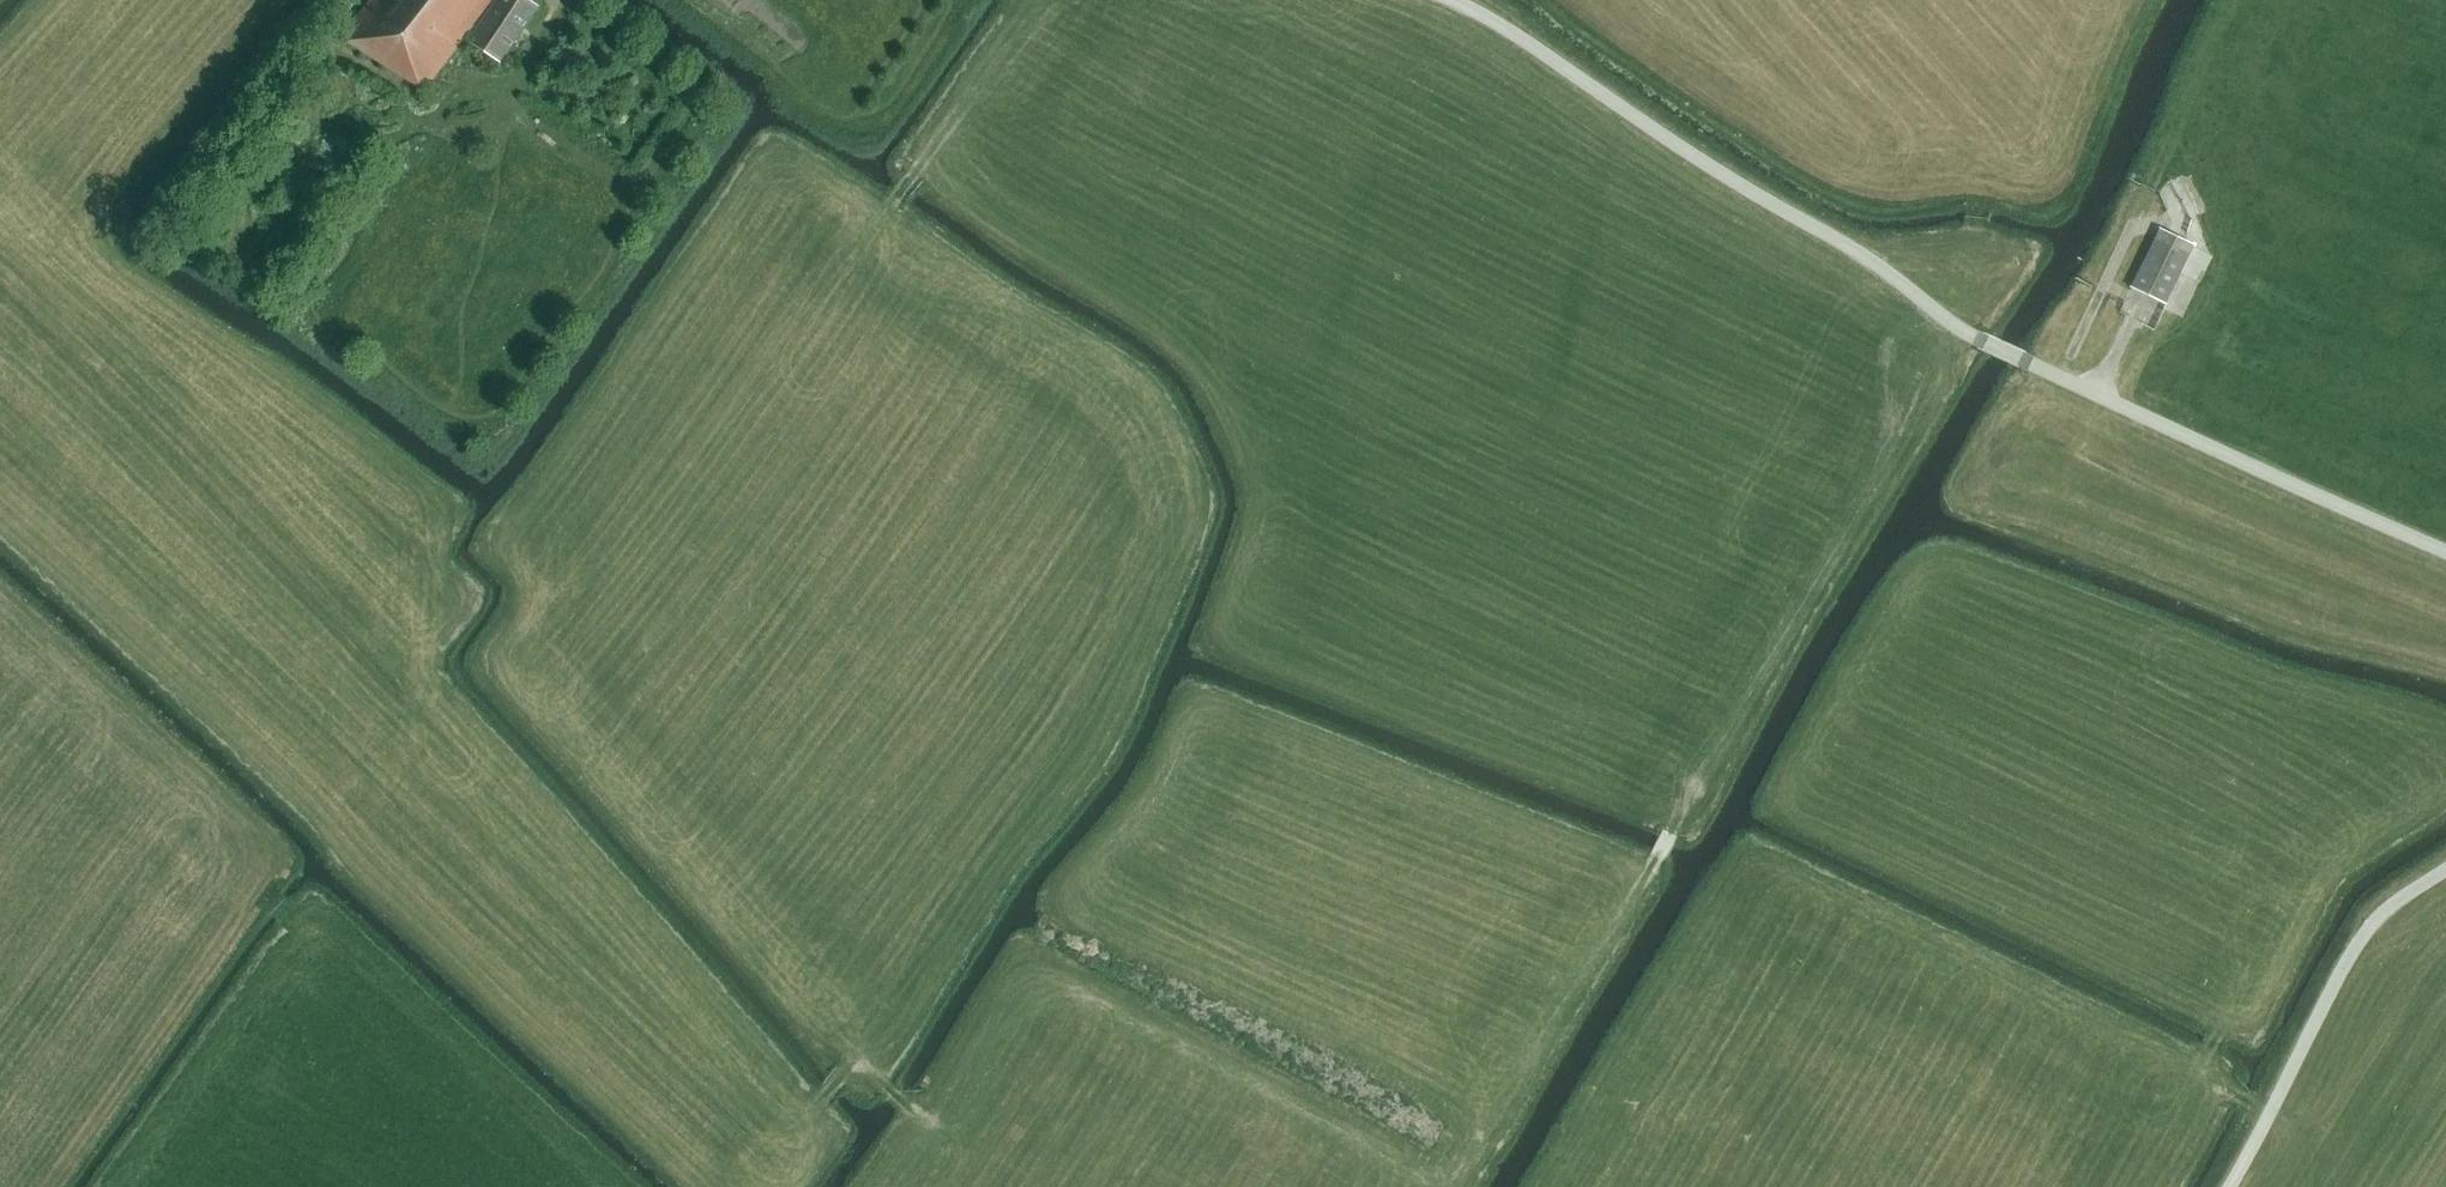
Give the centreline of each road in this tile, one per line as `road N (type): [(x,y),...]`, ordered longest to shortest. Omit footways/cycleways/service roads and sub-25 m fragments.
road 1 (unclassified): [(2445,548),(1982,340),(1857,253),(1455,0)]
road 2 (unclassified): [(2211,1186),(2375,913),(2445,861)]

